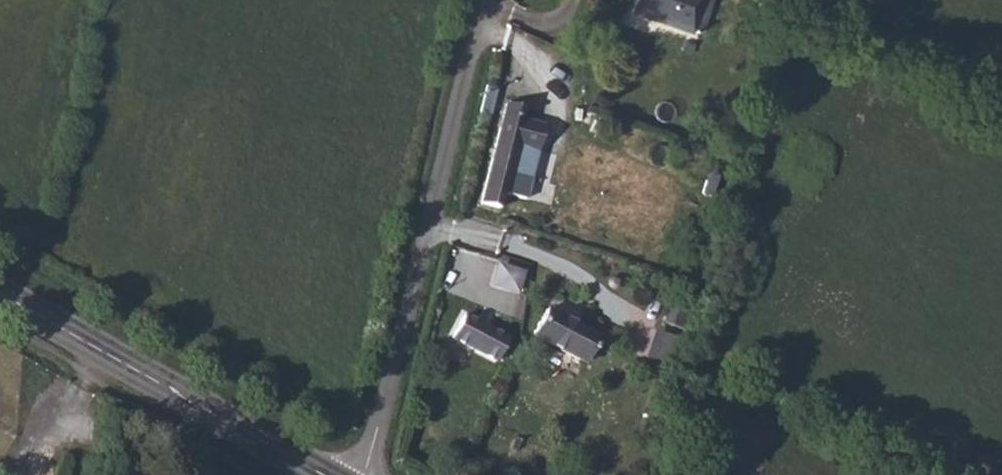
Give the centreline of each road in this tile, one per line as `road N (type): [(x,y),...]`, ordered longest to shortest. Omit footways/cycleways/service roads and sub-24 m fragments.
road 1 (unclassified): [(366,474),(480,0)]
road 2 (secondary): [(0,296),(312,474)]

